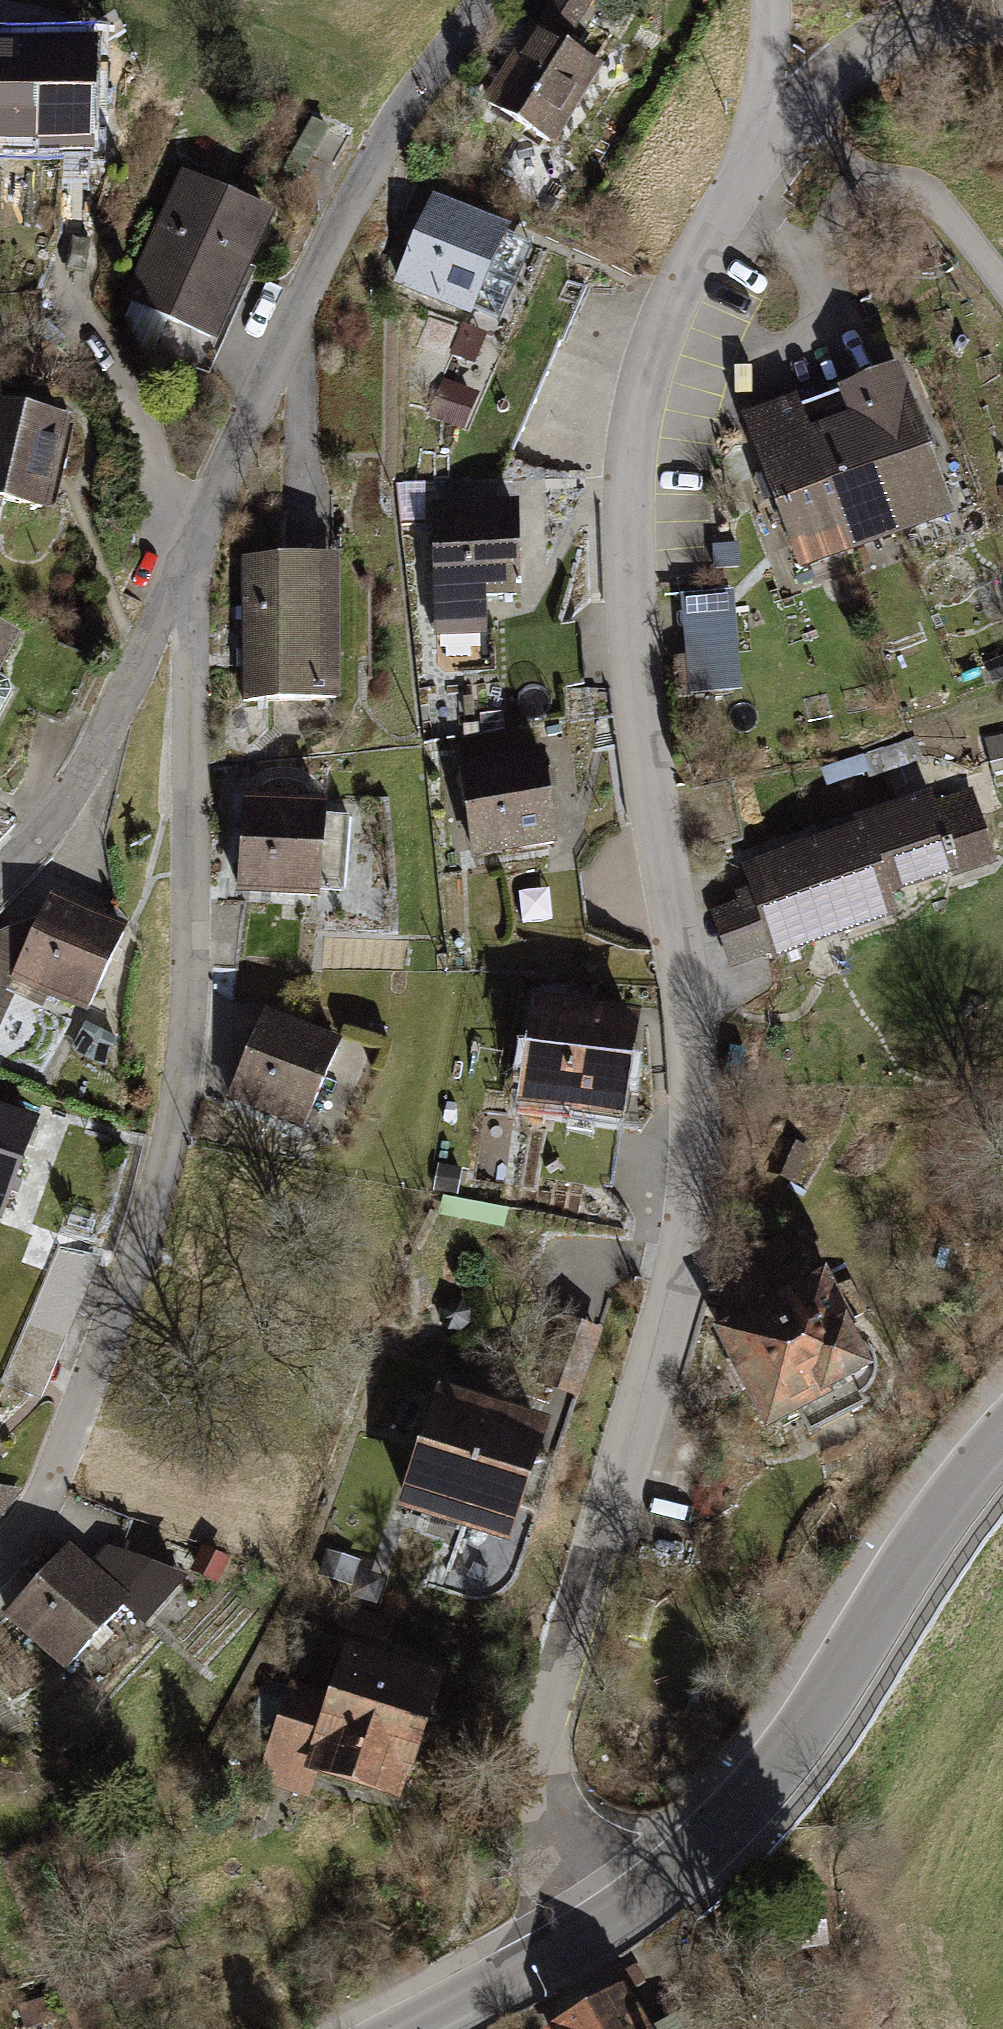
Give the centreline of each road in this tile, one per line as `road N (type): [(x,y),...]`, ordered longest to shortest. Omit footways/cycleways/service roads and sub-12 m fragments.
road 1 (residential): [(735,194),(651,338),(619,498),(619,619),(662,862),(697,1188),(541,1761),(568,1864),(611,1921)]
road 2 (residential): [(0,1556),(49,1492),(181,1113),(191,566)]
road 3 (residential): [(191,566),(274,346),(391,121),(488,0)]
road 4 (tertiary): [(611,1921),(789,1758),(960,1496),(1002,1447)]
road 5 (residential): [(0,883),(48,832),(191,566)]
road 6 (unclassified): [(1002,283),(952,215),(920,191),(875,188),(813,255),(735,194)]
road 7 (residential): [(756,126),(800,108),(894,29),(969,10),(1002,11)]
road 8 (tertiary): [(429,2028),(611,1921)]
road 9 (residential): [(770,0),(756,126)]

